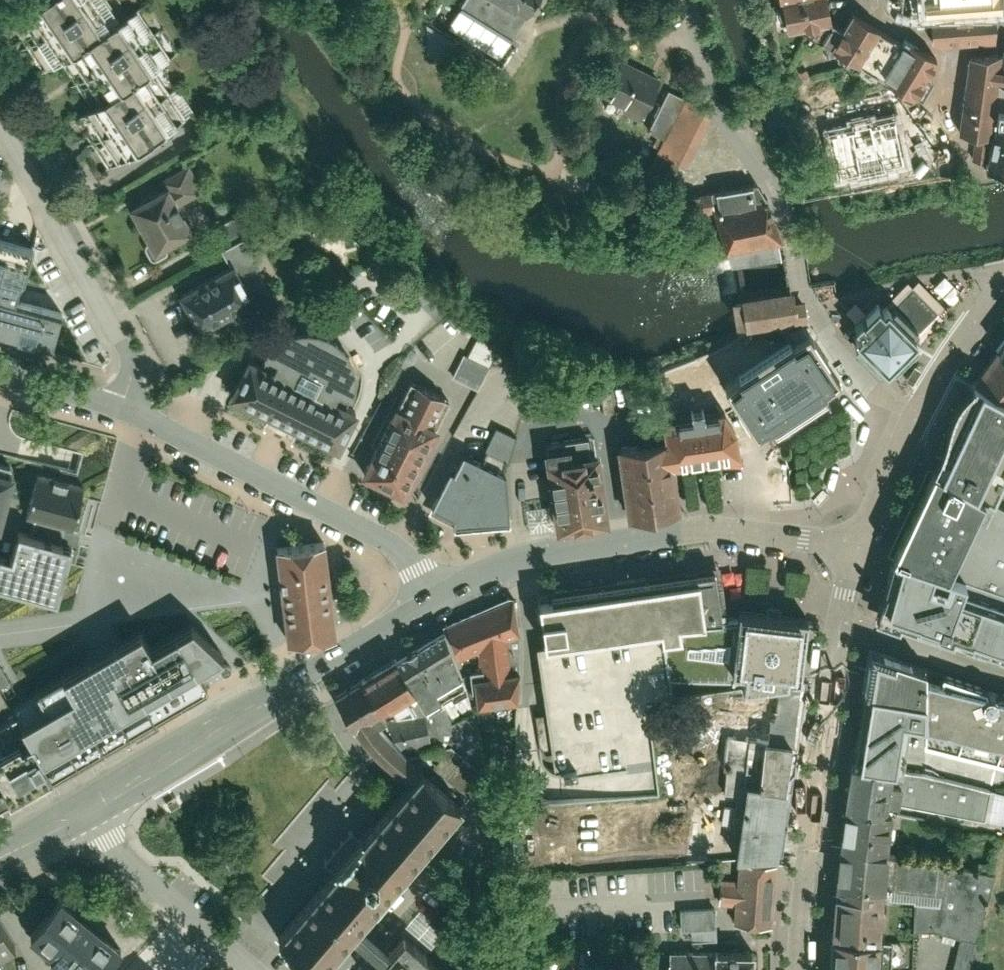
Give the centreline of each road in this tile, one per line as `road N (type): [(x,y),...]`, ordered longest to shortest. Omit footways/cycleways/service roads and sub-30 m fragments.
road 1 (residential): [(684,0),(717,115),(770,184),(812,312),(911,434)]
road 2 (tertiary): [(430,604),(514,564),(691,530),(855,547)]
road 3 (tertiary): [(82,815),(430,604)]
road 4 (residential): [(124,408),(392,547),(430,604)]
road 5 (tertiary): [(840,624),(799,969)]
road 6 (residential): [(124,408),(133,372),(120,339),(0,134)]
road 7 (residential): [(257,966),(82,815)]
road 8 (residential): [(911,434),(1003,289)]
road 9 (residential): [(840,624),(1003,674)]
road 10 (residential): [(0,371),(124,408)]
road 11 (residential): [(855,547),(911,434)]

